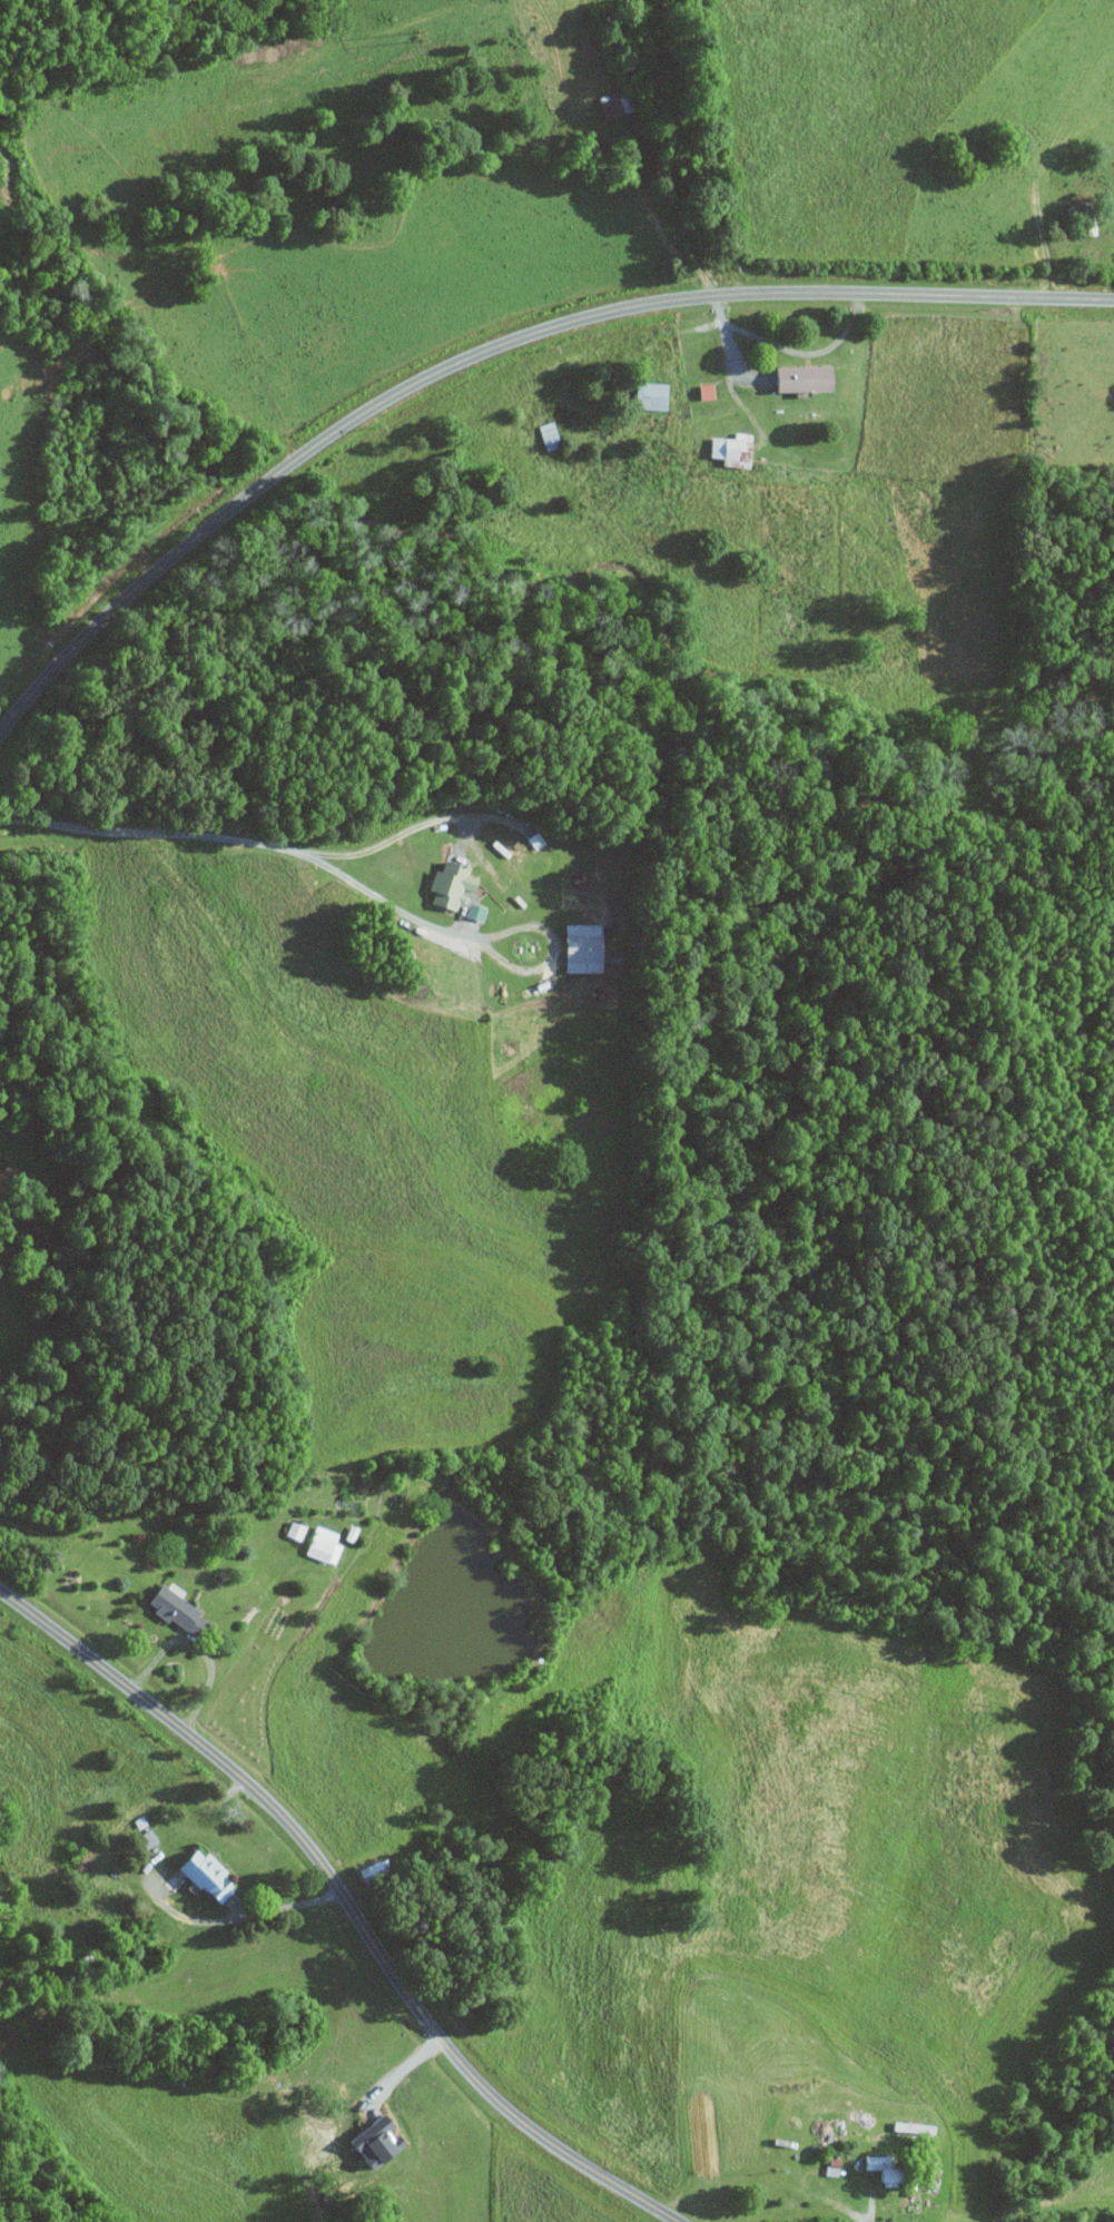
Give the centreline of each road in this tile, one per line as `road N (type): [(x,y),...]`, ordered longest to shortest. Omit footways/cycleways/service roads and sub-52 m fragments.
road 1 (residential): [(1113,301),(718,293),(639,306),(491,351),(366,414),(208,530),(38,678),(0,729)]
road 2 (residential): [(675,2221),(493,2113),(418,2029),(326,1871),(250,1789),(132,1689),(0,1593)]

